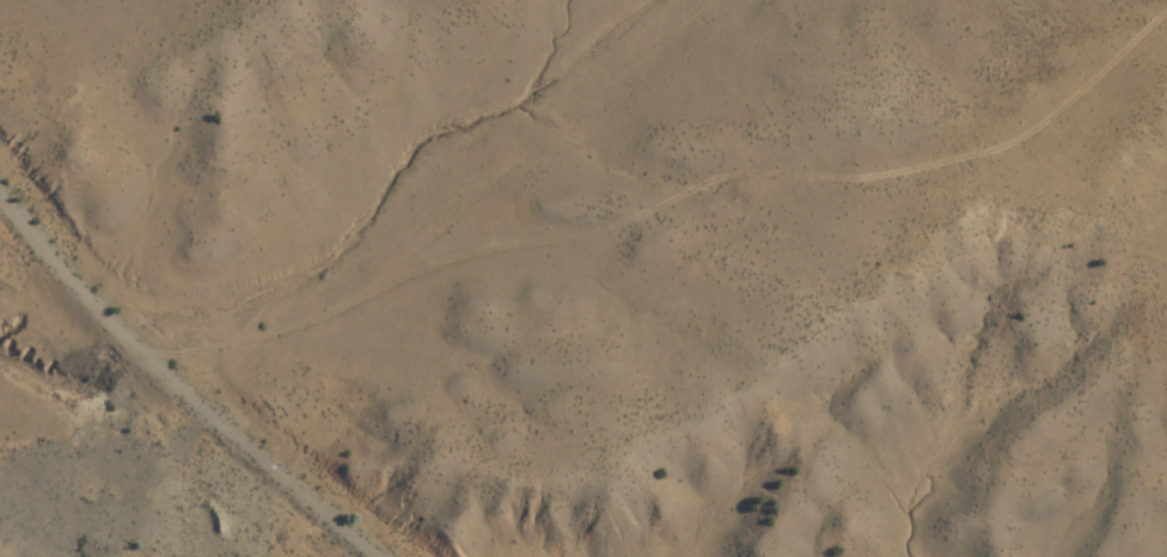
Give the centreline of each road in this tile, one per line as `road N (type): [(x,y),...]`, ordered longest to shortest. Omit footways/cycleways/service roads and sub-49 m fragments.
road 1 (track): [(389,556),(314,504),(118,324),(0,192)]

